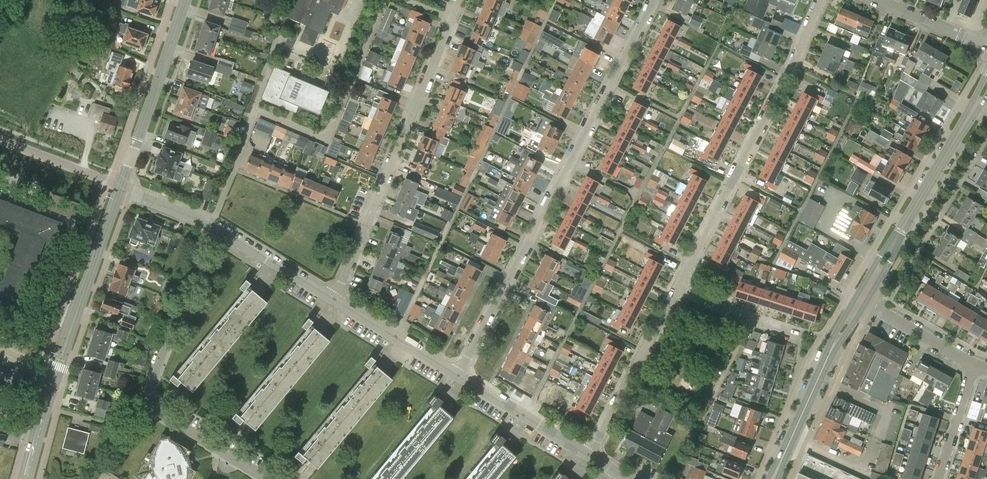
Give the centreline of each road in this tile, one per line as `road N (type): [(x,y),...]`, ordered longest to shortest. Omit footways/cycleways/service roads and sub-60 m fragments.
road 1 (residential): [(459,377),(651,0)]
road 2 (residential): [(212,227),(256,111),(325,139),(332,131),(383,0)]
road 3 (residential): [(267,478),(147,402),(212,227)]
road 4 (residential): [(676,288),(819,0)]
road 5 (tertiary): [(26,478),(120,187)]
road 6 (residential): [(336,301),(450,19)]
road 7 (primary): [(861,301),(986,84)]
road 8 (primary): [(773,478),(861,301)]
road 9 (tertiary): [(120,187),(184,0)]
road 10 (residential): [(588,456),(676,288)]
road 11 (residential): [(588,456),(459,377)]
road 12 (residential): [(459,377),(336,301)]
road 13 (residential): [(336,301),(212,227)]
road 14 (residential): [(802,336),(676,288)]
road 15 (residential): [(975,365),(861,301)]
road 16 (residential): [(120,187),(0,139)]
road 17 (residential): [(986,46),(875,0)]

